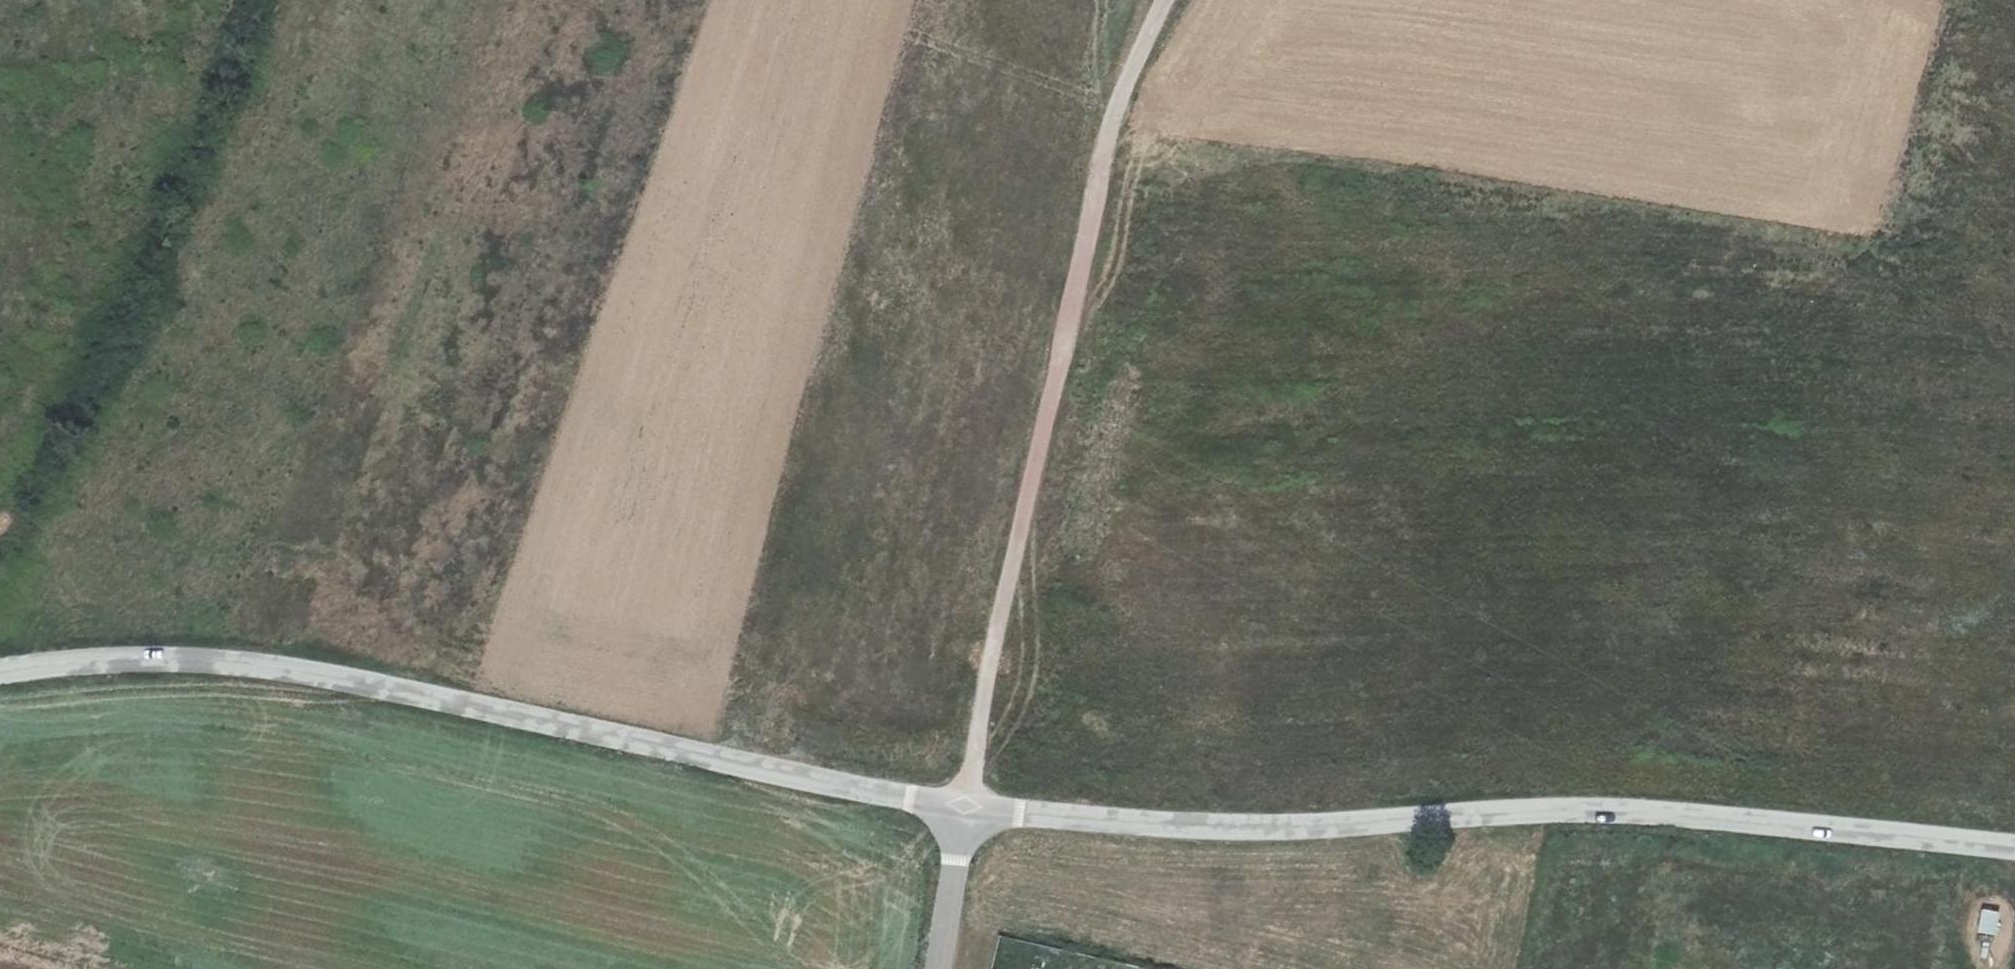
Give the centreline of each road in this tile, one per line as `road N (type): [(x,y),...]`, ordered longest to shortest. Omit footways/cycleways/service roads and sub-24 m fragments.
road 1 (tertiary): [(966,808),(1240,826),(1655,814),(2014,846)]
road 2 (unclassified): [(966,808),(234,663),(119,658),(0,671)]
road 3 (unclassified): [(966,808),(1109,132),(1166,0)]
road 4 (residential): [(938,968),(966,808)]

